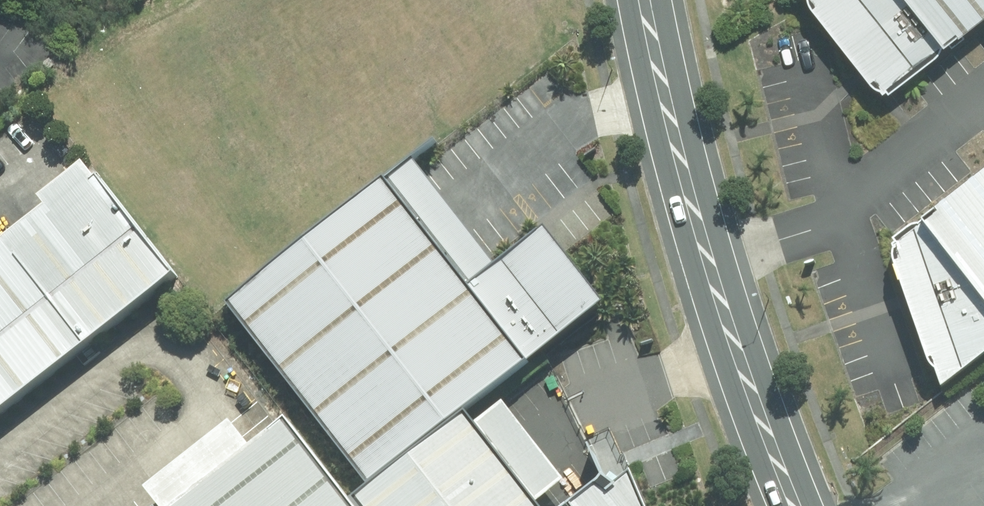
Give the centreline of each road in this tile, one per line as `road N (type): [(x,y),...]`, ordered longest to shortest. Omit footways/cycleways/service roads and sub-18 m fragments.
road 1 (secondary): [(645,0),(715,292),(800,505)]

